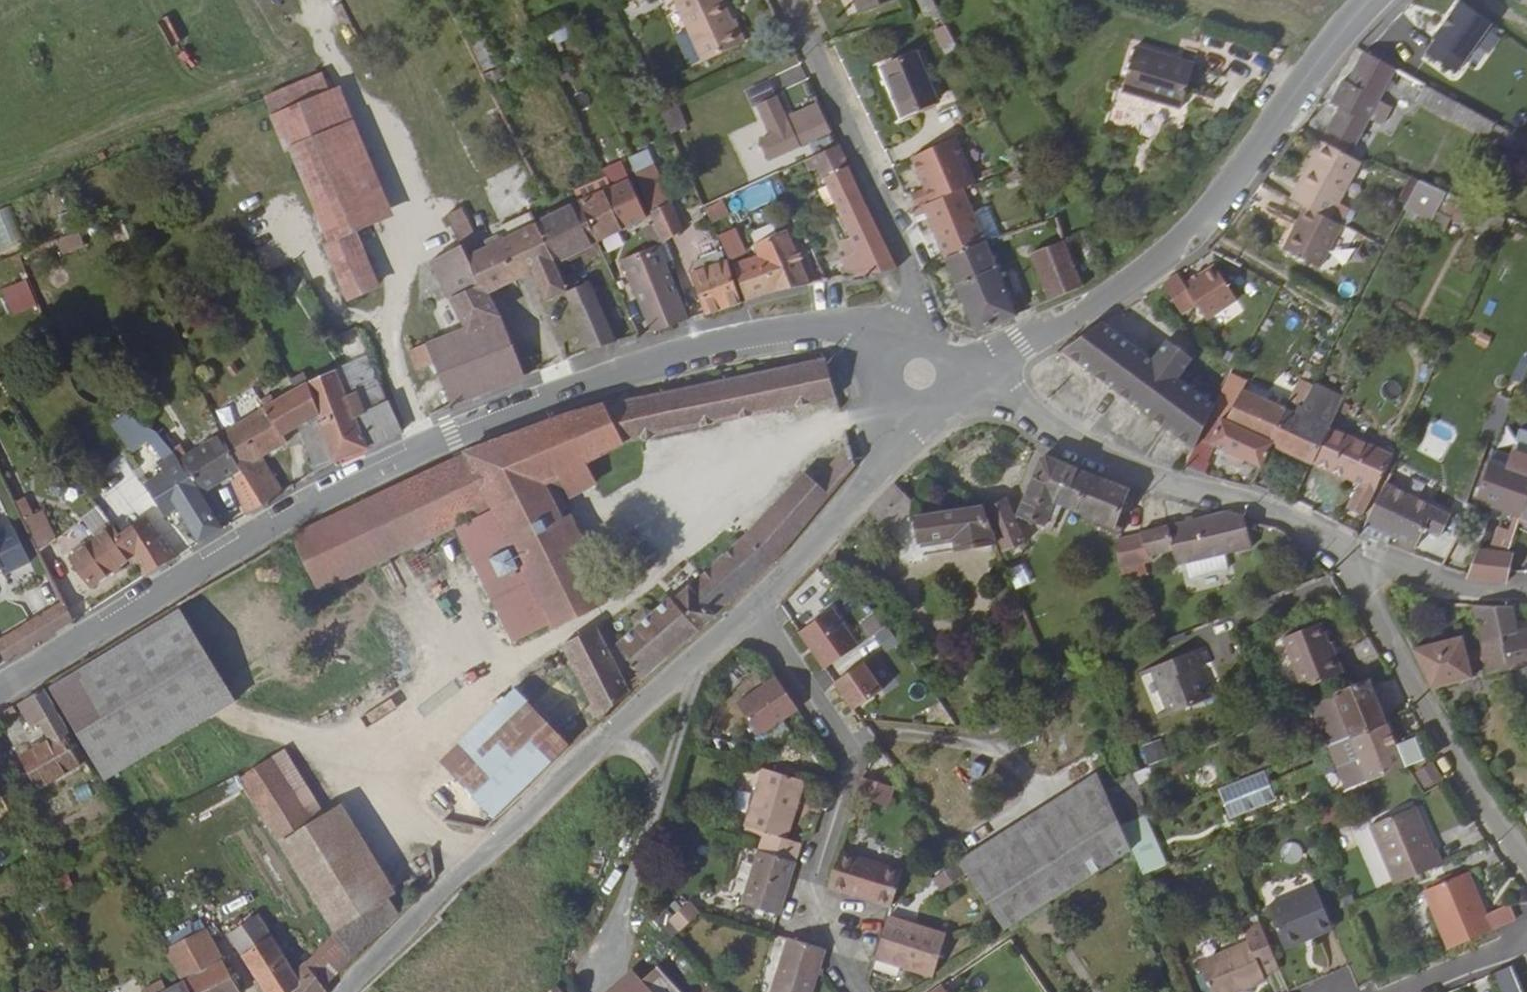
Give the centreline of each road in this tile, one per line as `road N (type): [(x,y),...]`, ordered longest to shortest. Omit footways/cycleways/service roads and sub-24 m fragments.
road 1 (tertiary): [(0,691),(276,525),(453,439),(660,356),(816,323),(851,334),(918,375)]
road 2 (tertiary): [(918,375),(995,357),(1081,318),(1151,270),(1376,0)]
road 3 (unclassified): [(343,991),(750,607)]
road 4 (track): [(426,453),(400,362),(413,218),(312,0)]
road 5 (residential): [(918,375),(1010,390),(1080,446),(1162,482),(1258,503),(1334,542)]
road 6 (residential): [(750,607),(851,762),(814,884),(849,991)]
road 7 (residential): [(788,0),(911,267),(918,375)]
road 8 (residential): [(1334,542),(1453,754),(1526,863)]
road 9 (unclassified): [(750,607),(914,430),(918,375)]
road 10 (residential): [(1334,542),(1438,580),(1526,584)]
road 11 (residential): [(1403,991),(1526,935)]

